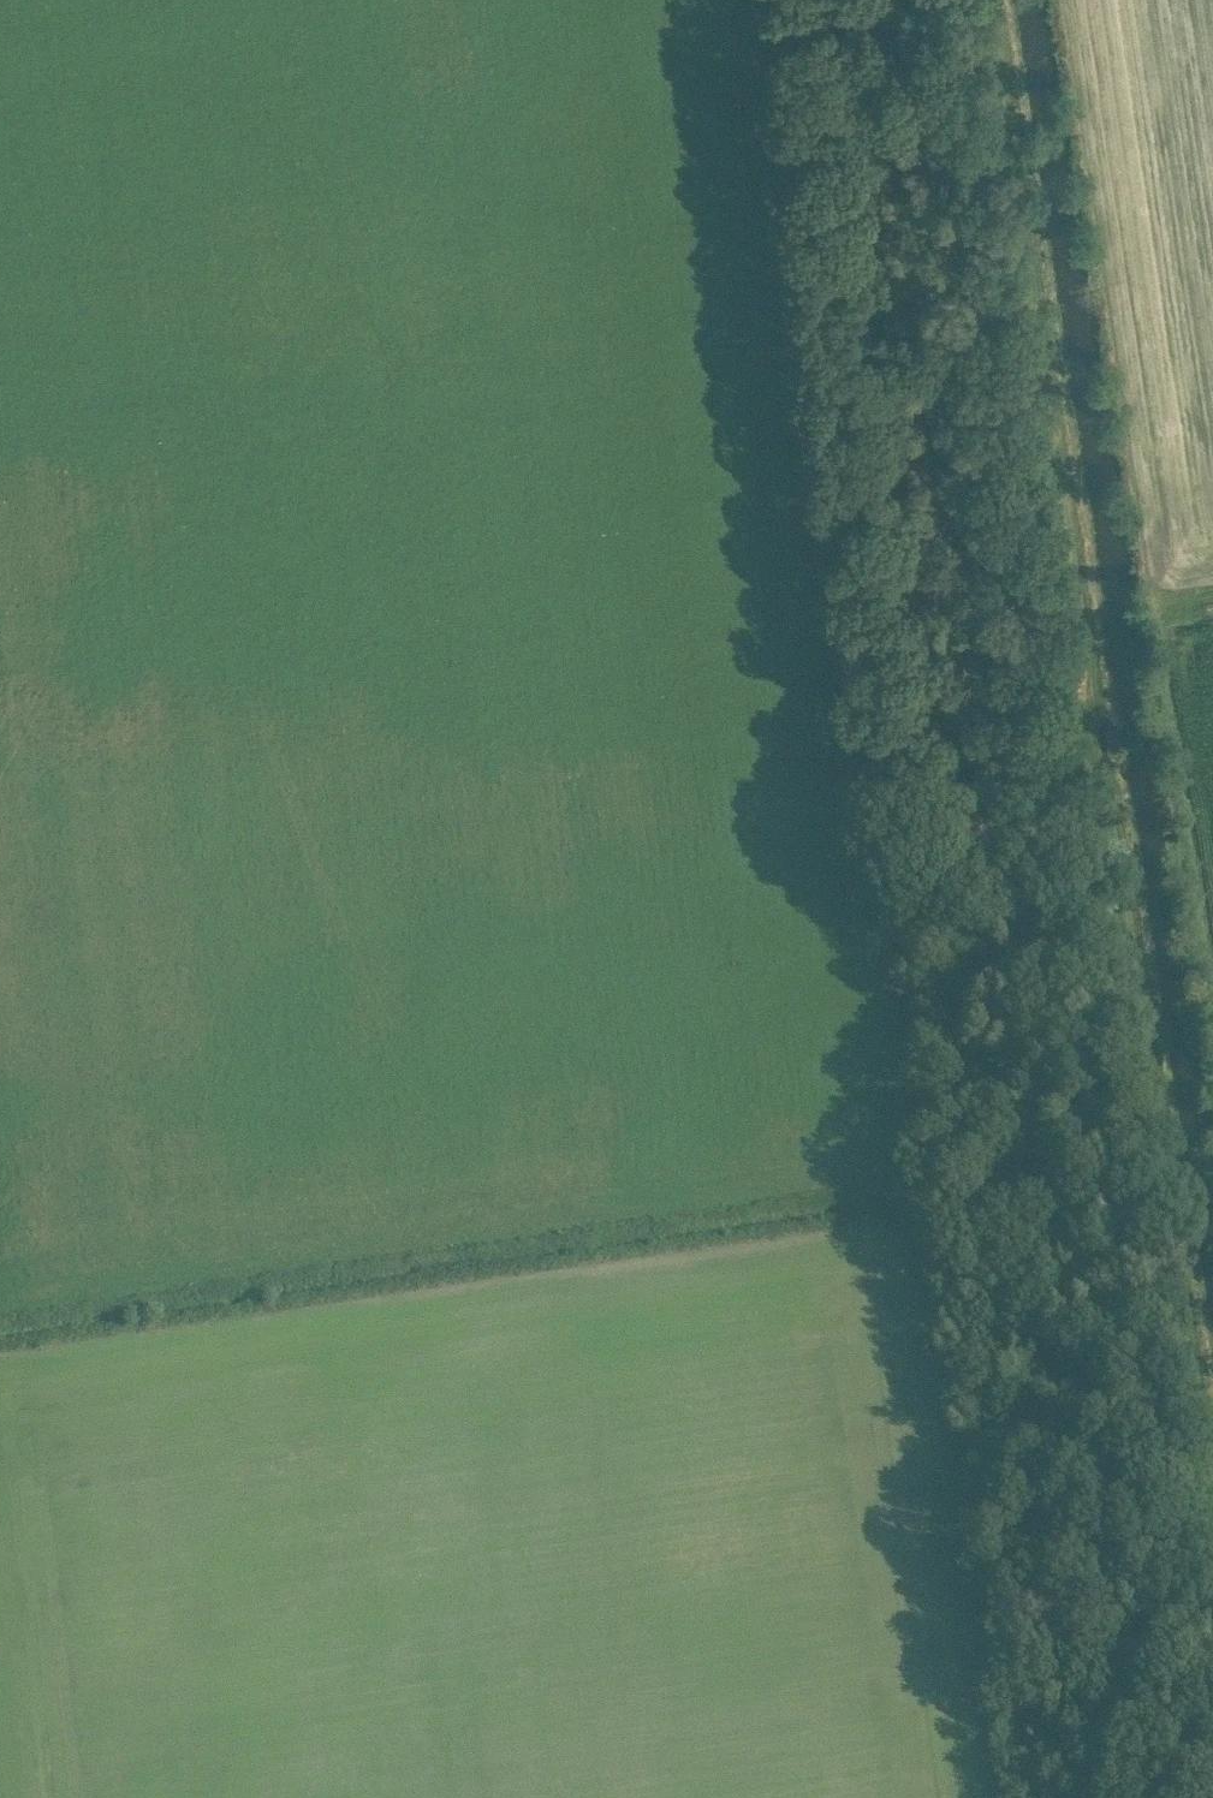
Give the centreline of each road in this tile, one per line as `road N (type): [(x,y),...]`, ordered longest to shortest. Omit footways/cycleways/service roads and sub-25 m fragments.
road 1 (track): [(999,0),(1089,634),(1082,714),(1088,764),(1115,809),(1212,1449)]

